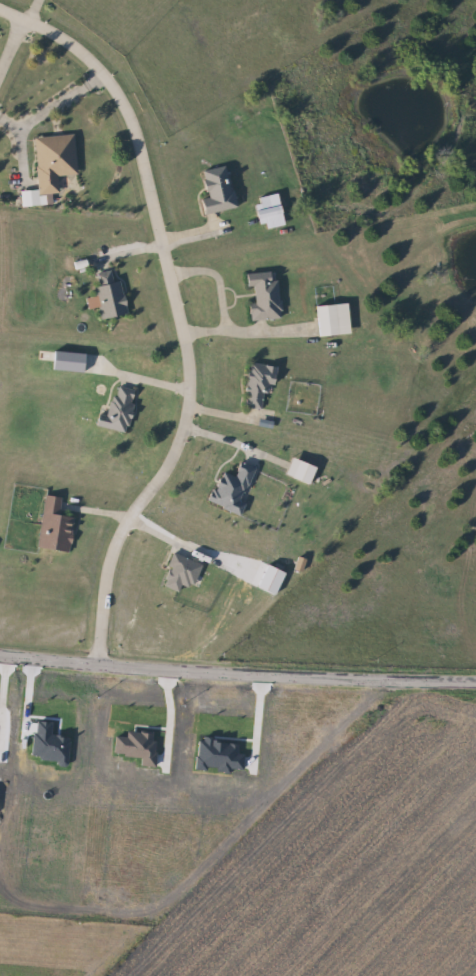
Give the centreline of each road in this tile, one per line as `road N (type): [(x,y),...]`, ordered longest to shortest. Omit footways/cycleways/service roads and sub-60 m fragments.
road 1 (residential): [(0,5),(88,51),(114,89),(134,137),(188,367),(182,431),(112,551),(97,668)]
road 2 (residential): [(0,660),(475,682)]

